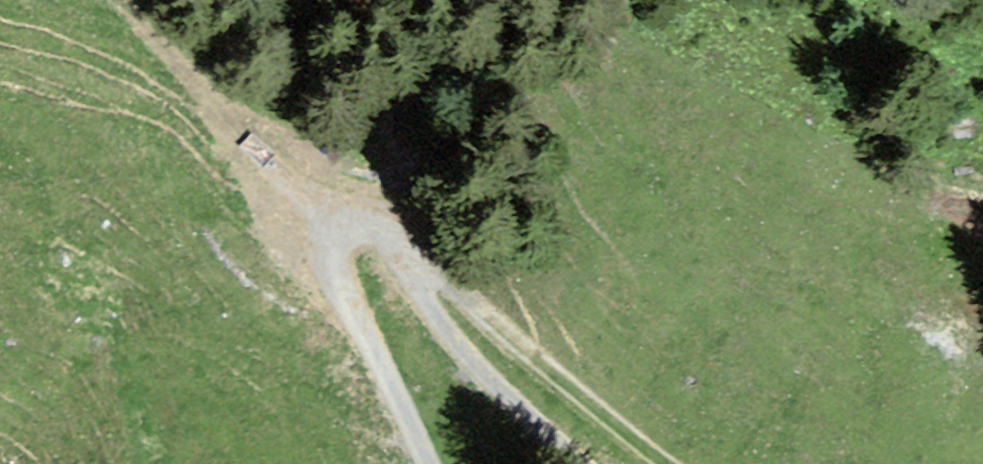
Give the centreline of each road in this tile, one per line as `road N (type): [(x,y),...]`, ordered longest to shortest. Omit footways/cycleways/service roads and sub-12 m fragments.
road 1 (track): [(344,225),(374,224),(419,258),(483,329),(666,463)]
road 2 (track): [(588,463),(465,353),(419,258)]
road 3 (track): [(429,463),(327,269),(327,244),(344,225)]

